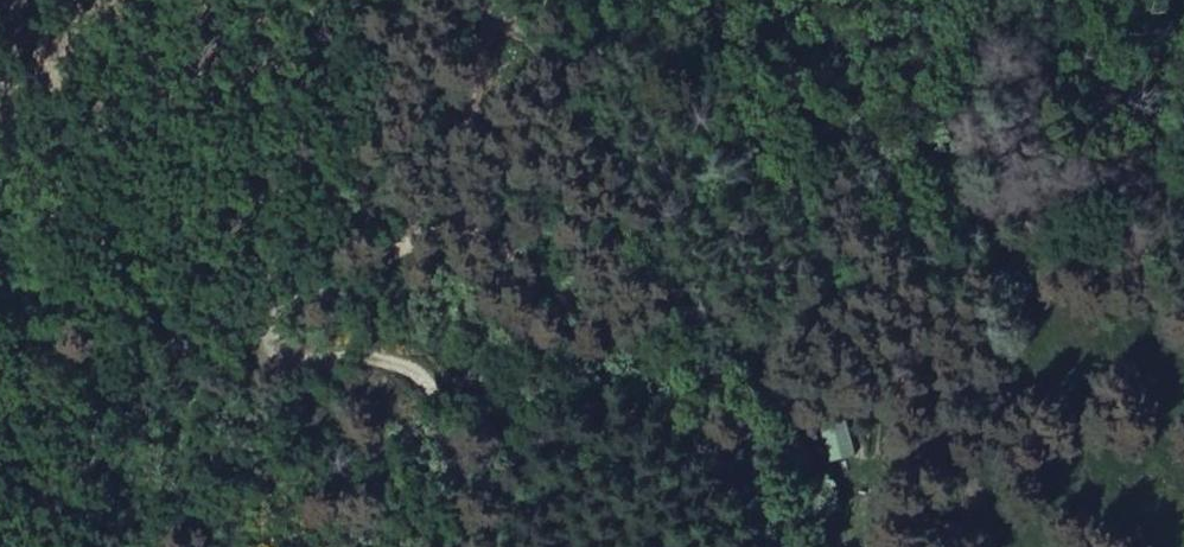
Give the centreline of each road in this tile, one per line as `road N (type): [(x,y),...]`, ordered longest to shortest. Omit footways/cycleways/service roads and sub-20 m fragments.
road 1 (track): [(797,546),(602,157),(551,72),(491,0)]
road 2 (track): [(466,546),(438,380),(401,355),(278,355),(270,323),(299,295),(403,242)]
road 3 (track): [(403,242),(437,230),(491,243),(555,280),(697,424),(764,479)]
road 4 (track): [(442,0),(403,242)]

